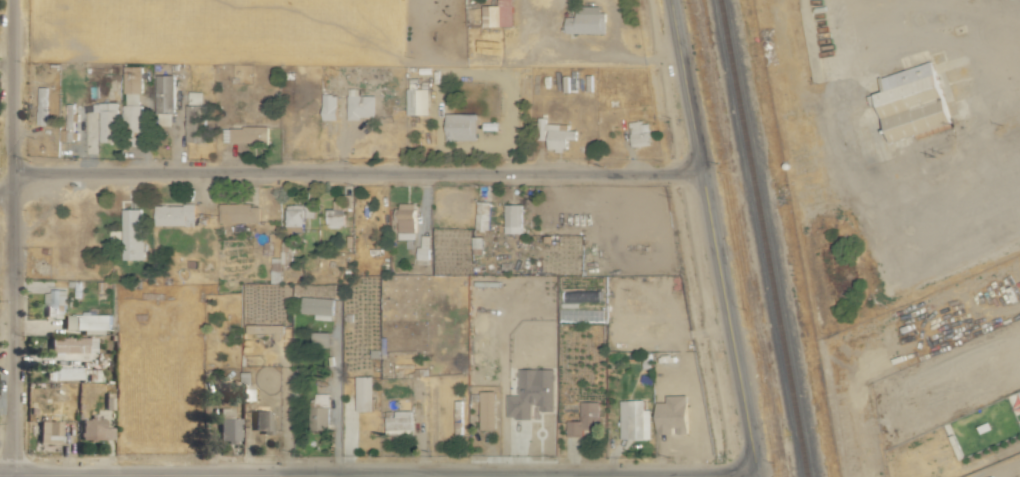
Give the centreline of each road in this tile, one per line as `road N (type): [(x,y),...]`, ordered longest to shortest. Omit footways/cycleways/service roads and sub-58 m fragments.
road 1 (residential): [(0,475),(755,476)]
road 2 (residential): [(13,174),(701,172)]
road 3 (secondary): [(670,0),(755,476)]
road 4 (residential): [(14,0),(10,475)]

